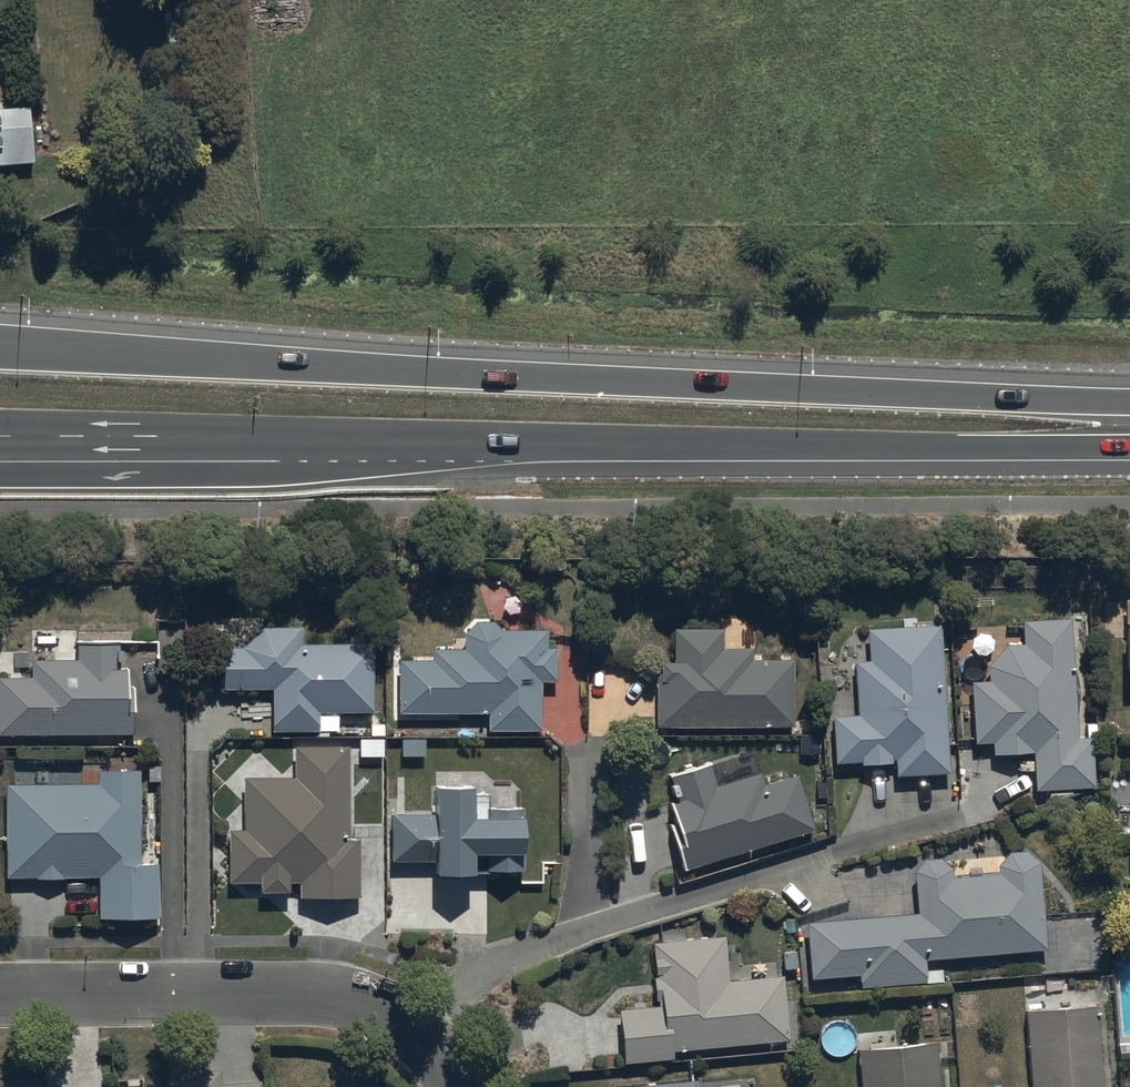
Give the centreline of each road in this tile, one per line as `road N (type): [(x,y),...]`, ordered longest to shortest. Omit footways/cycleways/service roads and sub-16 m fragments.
road 1 (trunk): [(0,348),(1129,402)]
road 2 (trunk): [(1129,446),(402,443)]
road 3 (residential): [(460,1086),(419,1032),(375,1004),(327,995),(0,992)]
road 4 (trunk): [(402,443),(270,473),(0,474)]
road 5 (trunk): [(402,443),(0,439)]

